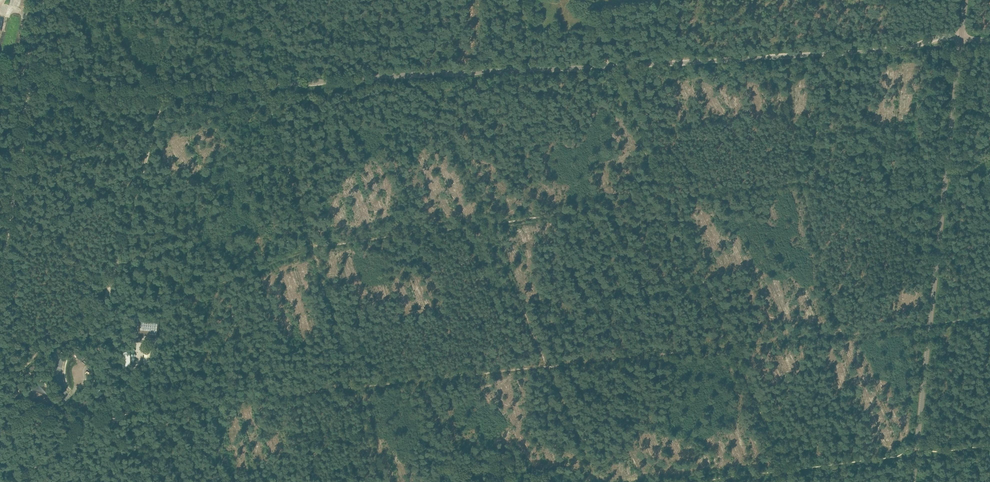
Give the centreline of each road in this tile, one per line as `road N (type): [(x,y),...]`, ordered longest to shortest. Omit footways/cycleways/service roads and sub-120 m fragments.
road 1 (unclassified): [(962,37),(904,48),(158,93),(98,94),(0,67)]
road 2 (tertiary): [(913,481),(962,37)]

